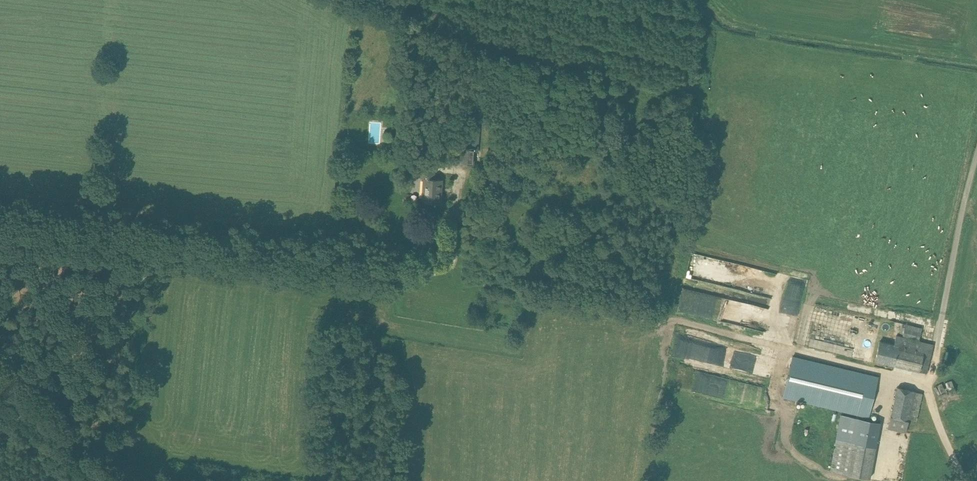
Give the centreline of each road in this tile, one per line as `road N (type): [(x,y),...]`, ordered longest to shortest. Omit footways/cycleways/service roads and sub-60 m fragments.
road 1 (track): [(462,172),(453,262),(431,271),(0,222)]
road 2 (track): [(98,231),(112,0)]
road 3 (unclassified): [(112,480),(0,378)]

